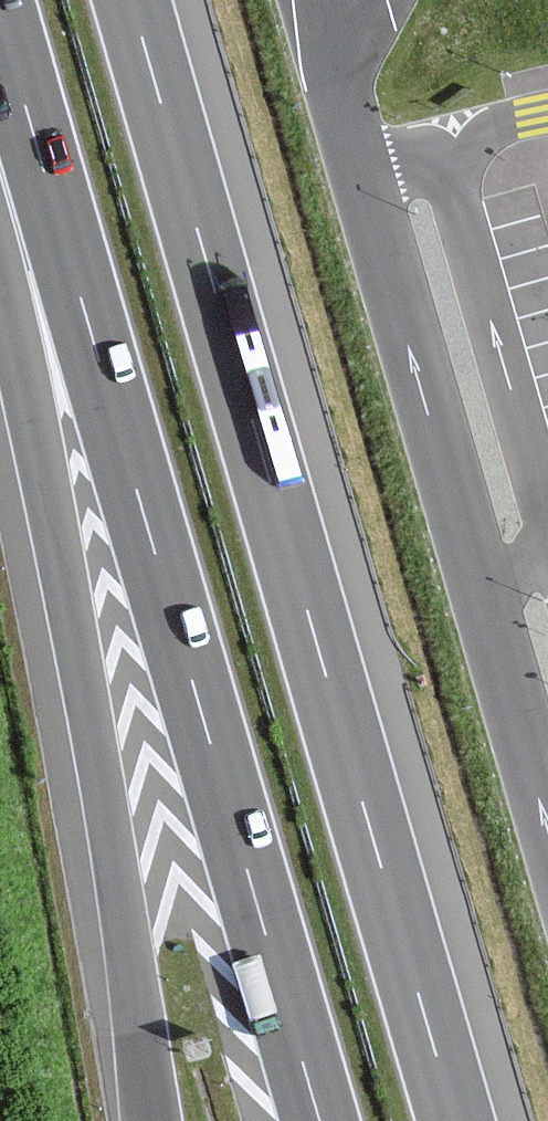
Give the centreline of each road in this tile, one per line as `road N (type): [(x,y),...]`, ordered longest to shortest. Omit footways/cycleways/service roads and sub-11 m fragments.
road 1 (motorway): [(457,1120),(133,0)]
road 2 (motorway): [(0,20),(320,1120)]
road 3 (motorway): [(0,213),(150,1120)]

